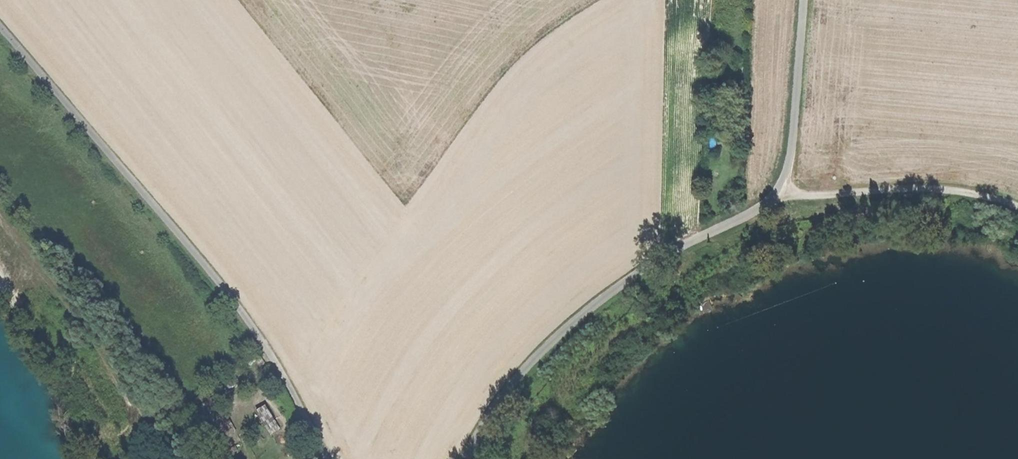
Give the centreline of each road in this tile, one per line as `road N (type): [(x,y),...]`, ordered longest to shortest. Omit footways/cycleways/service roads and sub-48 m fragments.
road 1 (track): [(465,458),(505,393),(556,339),(624,284),(782,194),(802,0)]
road 2 (track): [(0,32),(250,322),(327,458)]
road 3 (track): [(1017,207),(934,187),(782,194)]

